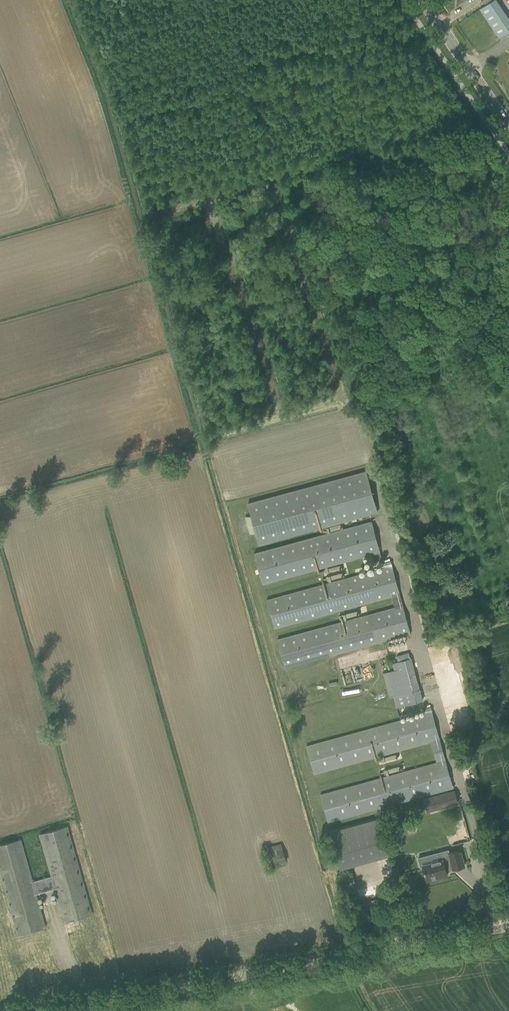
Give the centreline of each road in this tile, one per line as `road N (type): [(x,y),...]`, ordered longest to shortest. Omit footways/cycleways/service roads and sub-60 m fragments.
road 1 (unclassified): [(508,927),(60,1010)]
road 2 (unclassified): [(508,127),(422,0)]

